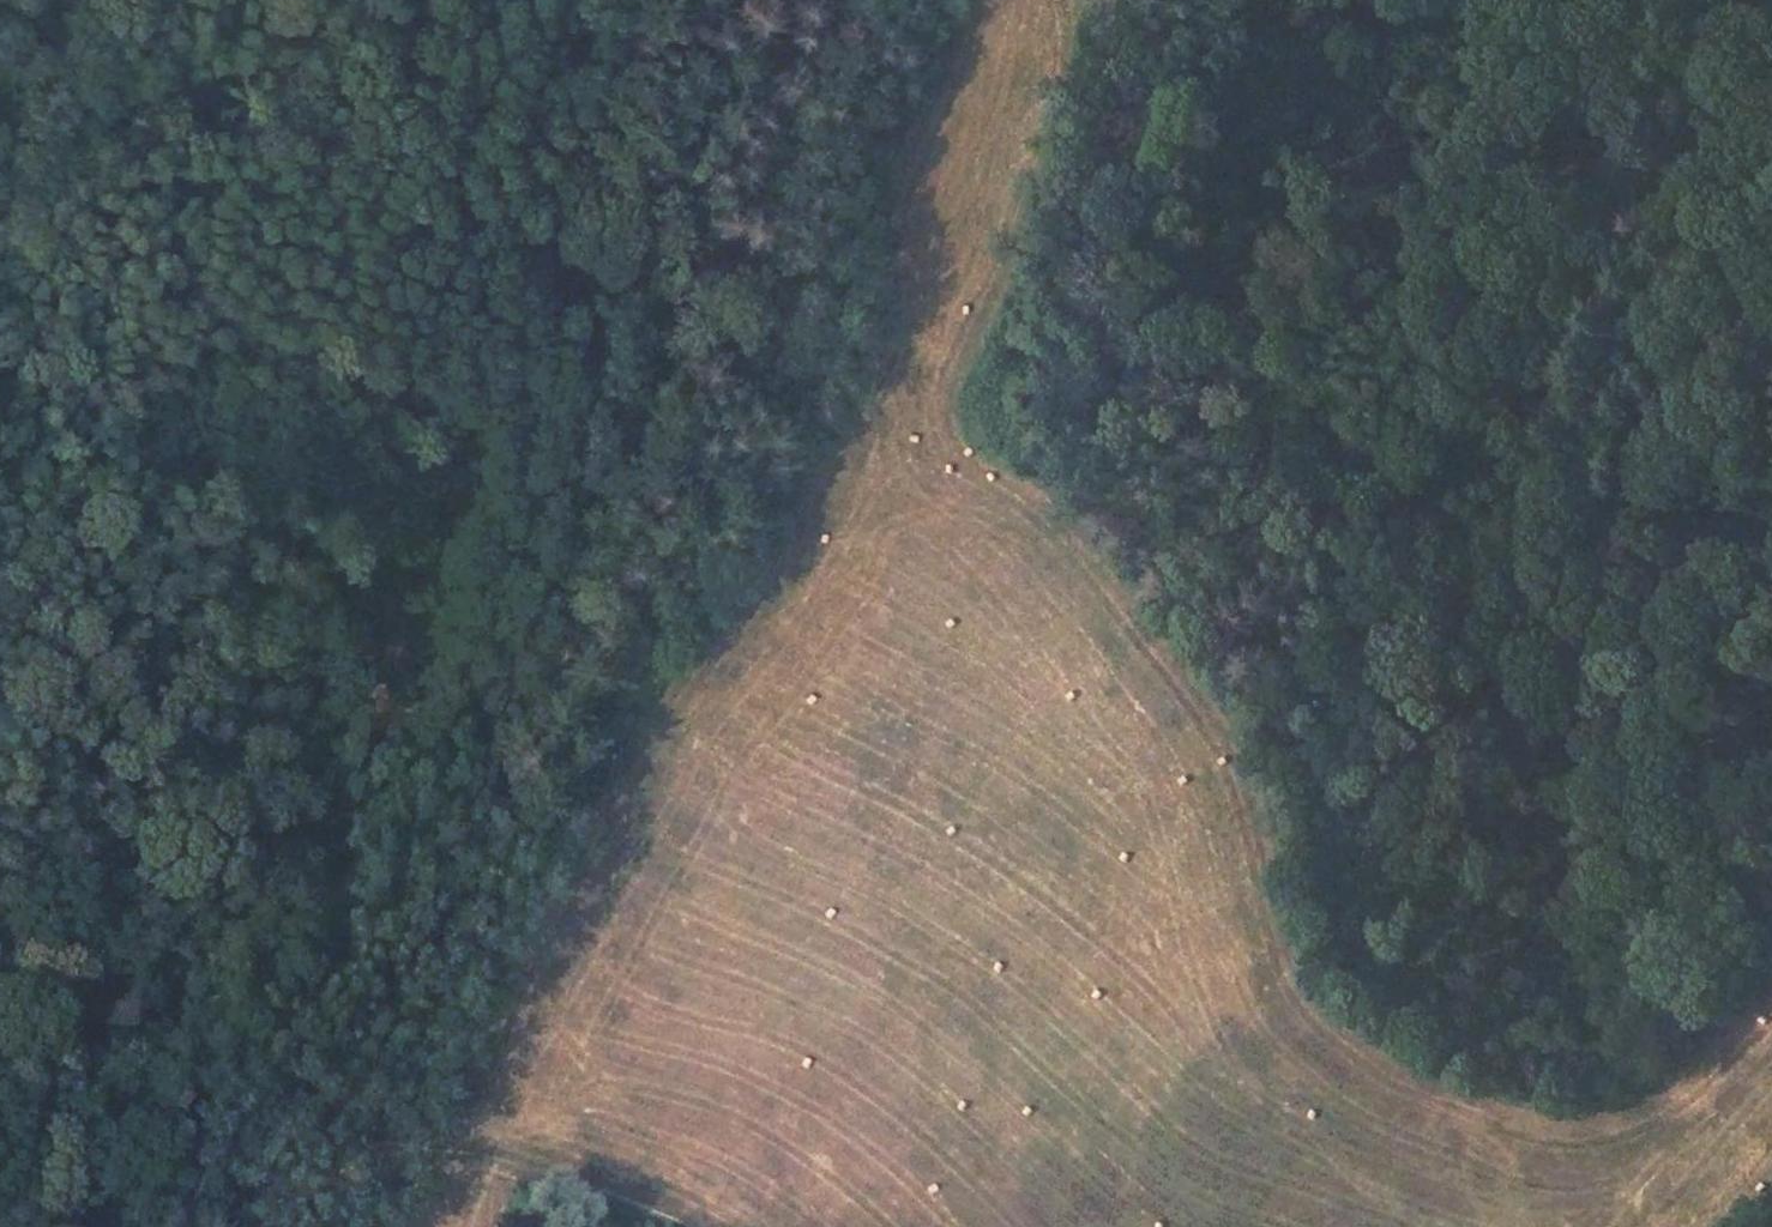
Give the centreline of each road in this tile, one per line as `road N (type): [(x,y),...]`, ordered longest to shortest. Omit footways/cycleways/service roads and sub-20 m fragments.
road 1 (track): [(260,1226),(387,1152),(457,1157),(581,1188),(689,1226)]

